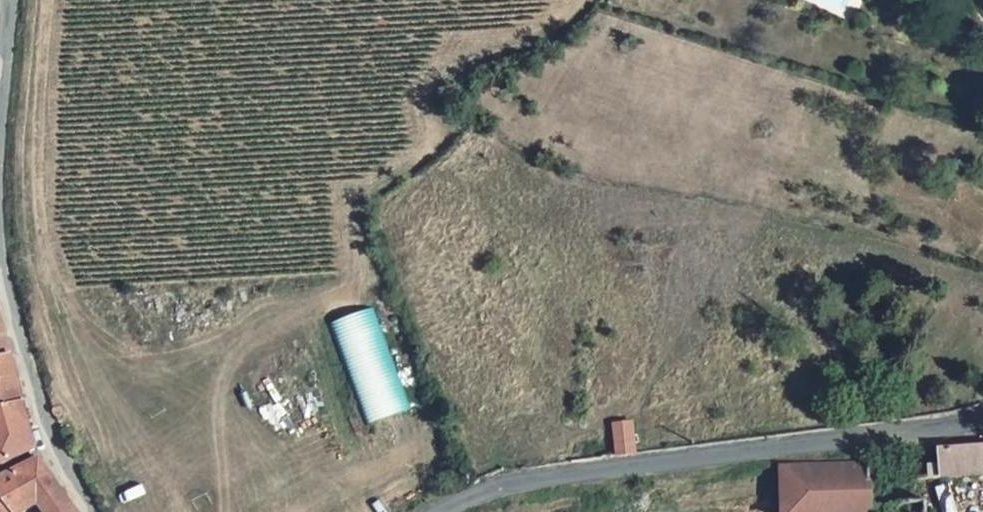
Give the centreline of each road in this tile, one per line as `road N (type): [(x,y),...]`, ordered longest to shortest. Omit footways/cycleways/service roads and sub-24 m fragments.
road 1 (unclassified): [(442,511),(519,482),(982,421)]
road 2 (tertiary): [(0,262),(54,445),(93,511)]

